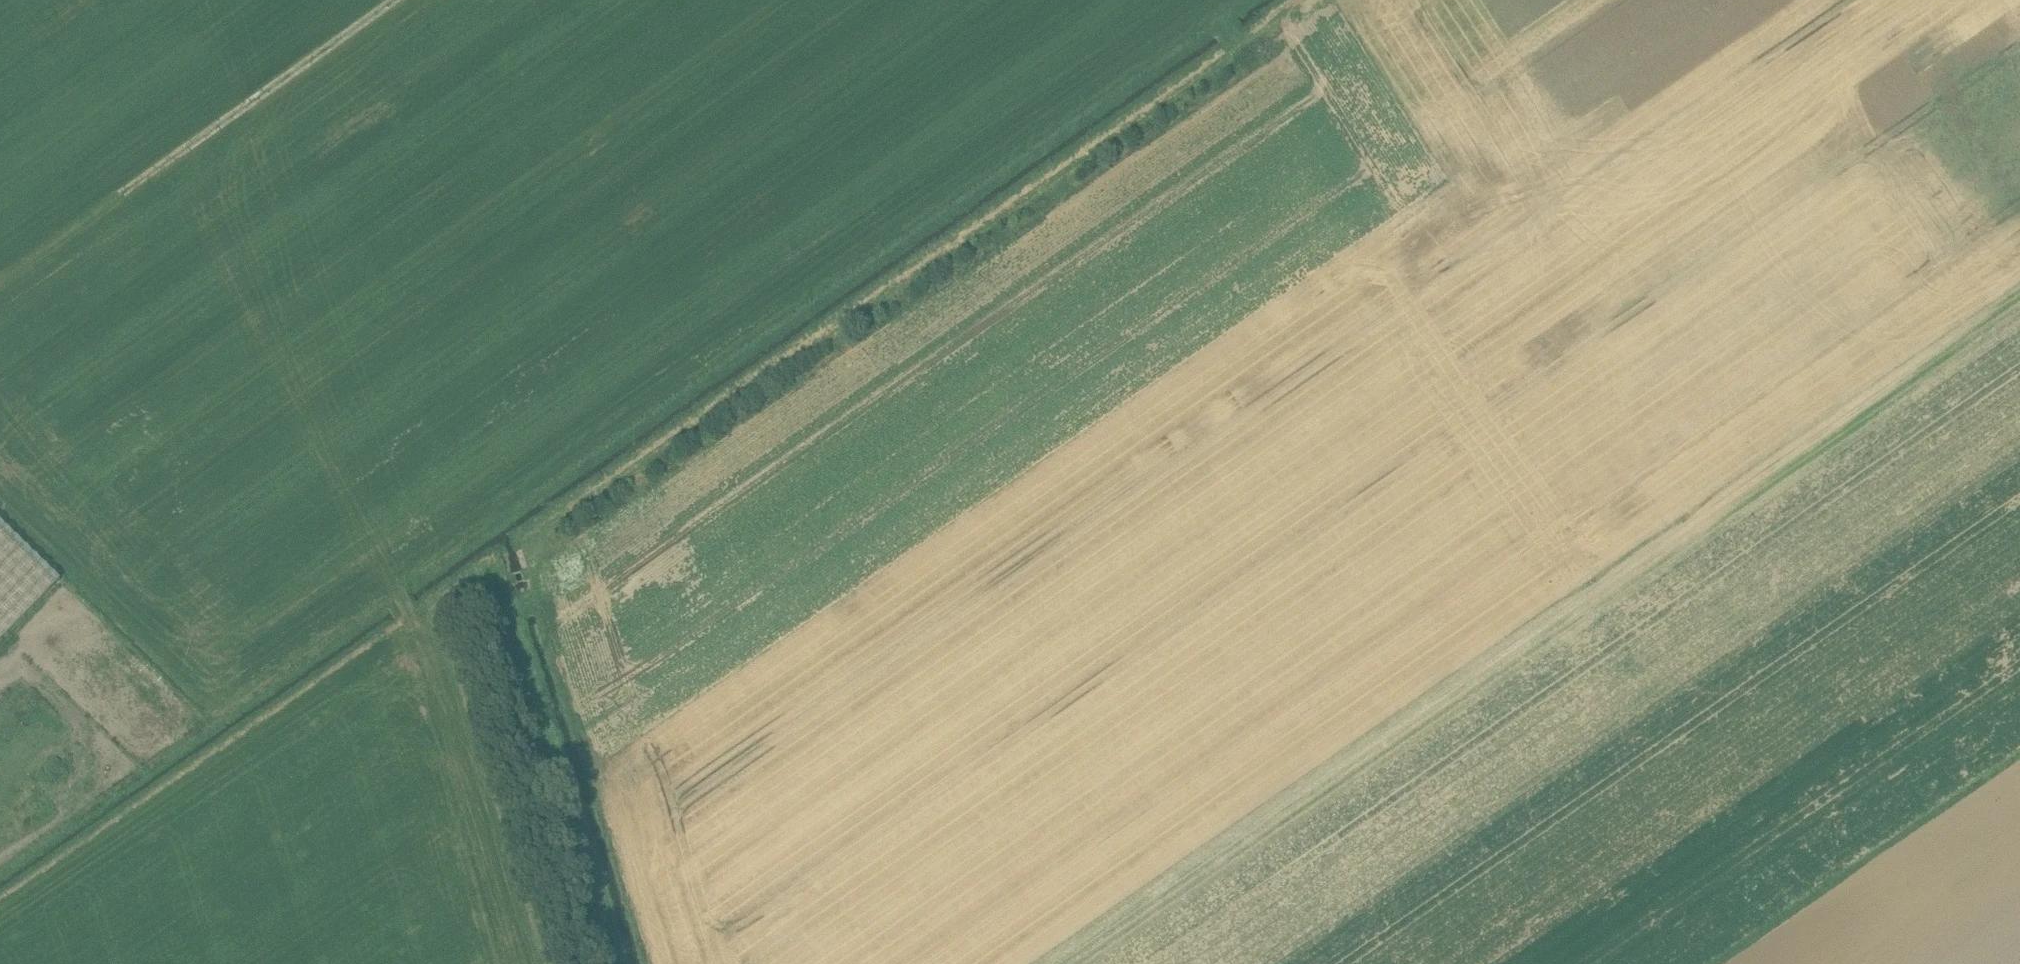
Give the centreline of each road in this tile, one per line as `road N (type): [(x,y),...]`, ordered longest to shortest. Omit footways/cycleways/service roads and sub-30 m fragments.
road 1 (track): [(1630,558),(2019,277)]

